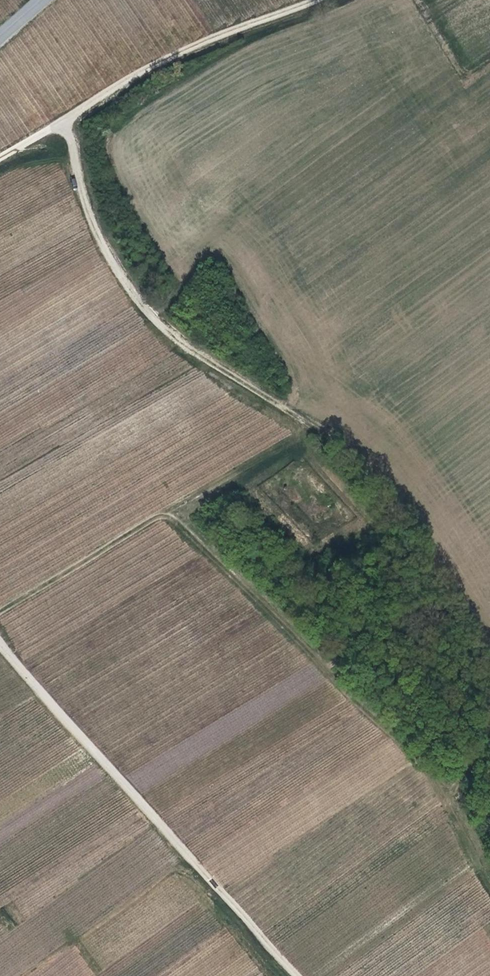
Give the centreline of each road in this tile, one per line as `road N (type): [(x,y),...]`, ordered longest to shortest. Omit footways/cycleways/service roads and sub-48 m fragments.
road 1 (track): [(72,121),(88,201),(108,253),(140,300),(214,363),(367,465),(489,643)]
road 2 (track): [(299,975),(9,653)]
road 3 (unclassified): [(0,162),(169,62),(319,0)]

